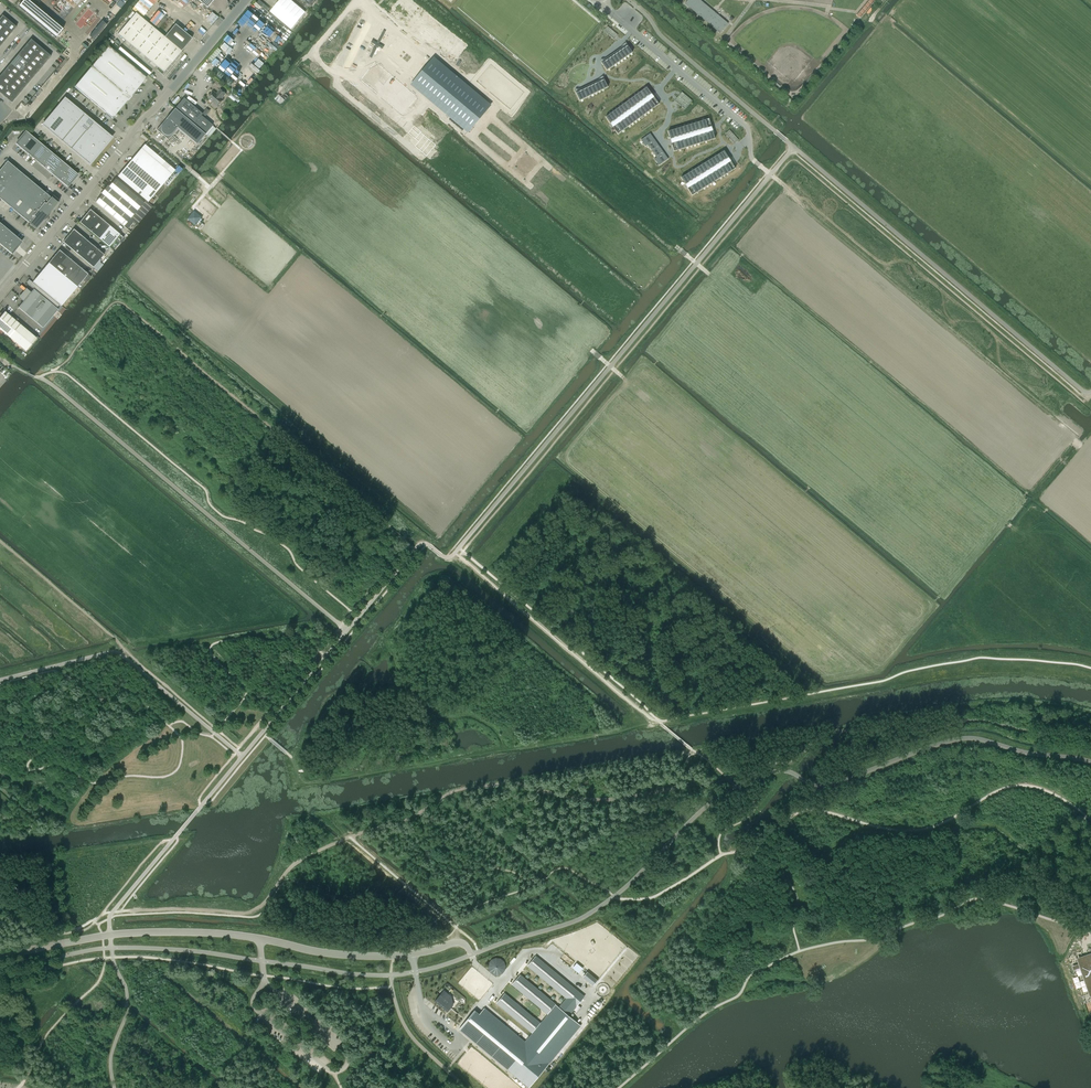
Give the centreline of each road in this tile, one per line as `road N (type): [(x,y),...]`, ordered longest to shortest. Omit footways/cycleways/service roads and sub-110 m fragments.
road 1 (unclassified): [(0,955),(150,932),(229,934),(371,957),(458,942),(471,956)]
road 2 (unclassified): [(0,294),(244,0)]
road 3 (residential): [(603,0),(742,123),(750,142)]

